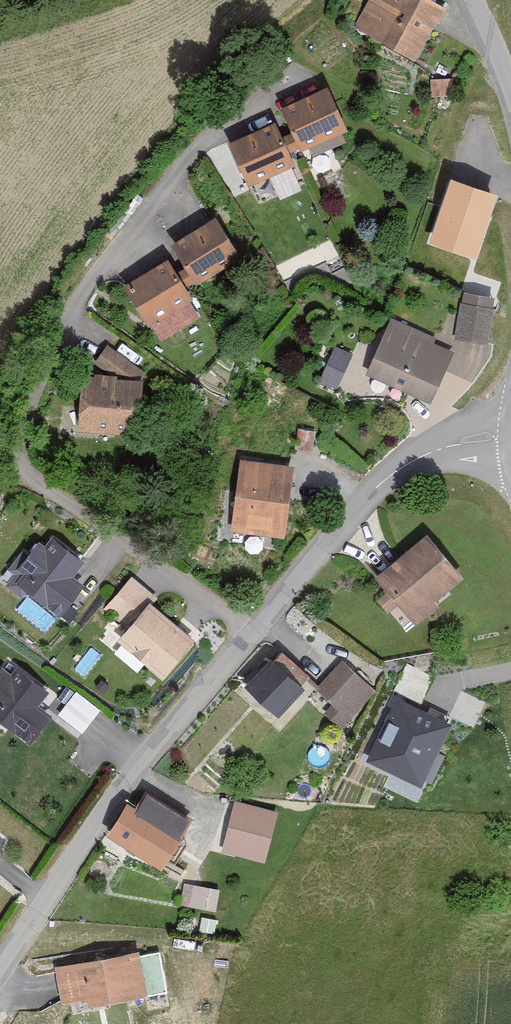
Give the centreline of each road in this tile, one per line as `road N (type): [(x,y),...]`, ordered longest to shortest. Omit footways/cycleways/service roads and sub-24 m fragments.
road 1 (residential): [(298,72),(231,113),(172,172),(88,279),(24,414),(23,460),(68,501),(254,628)]
road 2 (unclassified): [(254,628),(121,790),(0,970)]
road 3 (unclassified): [(510,414),(420,449),(254,628)]

